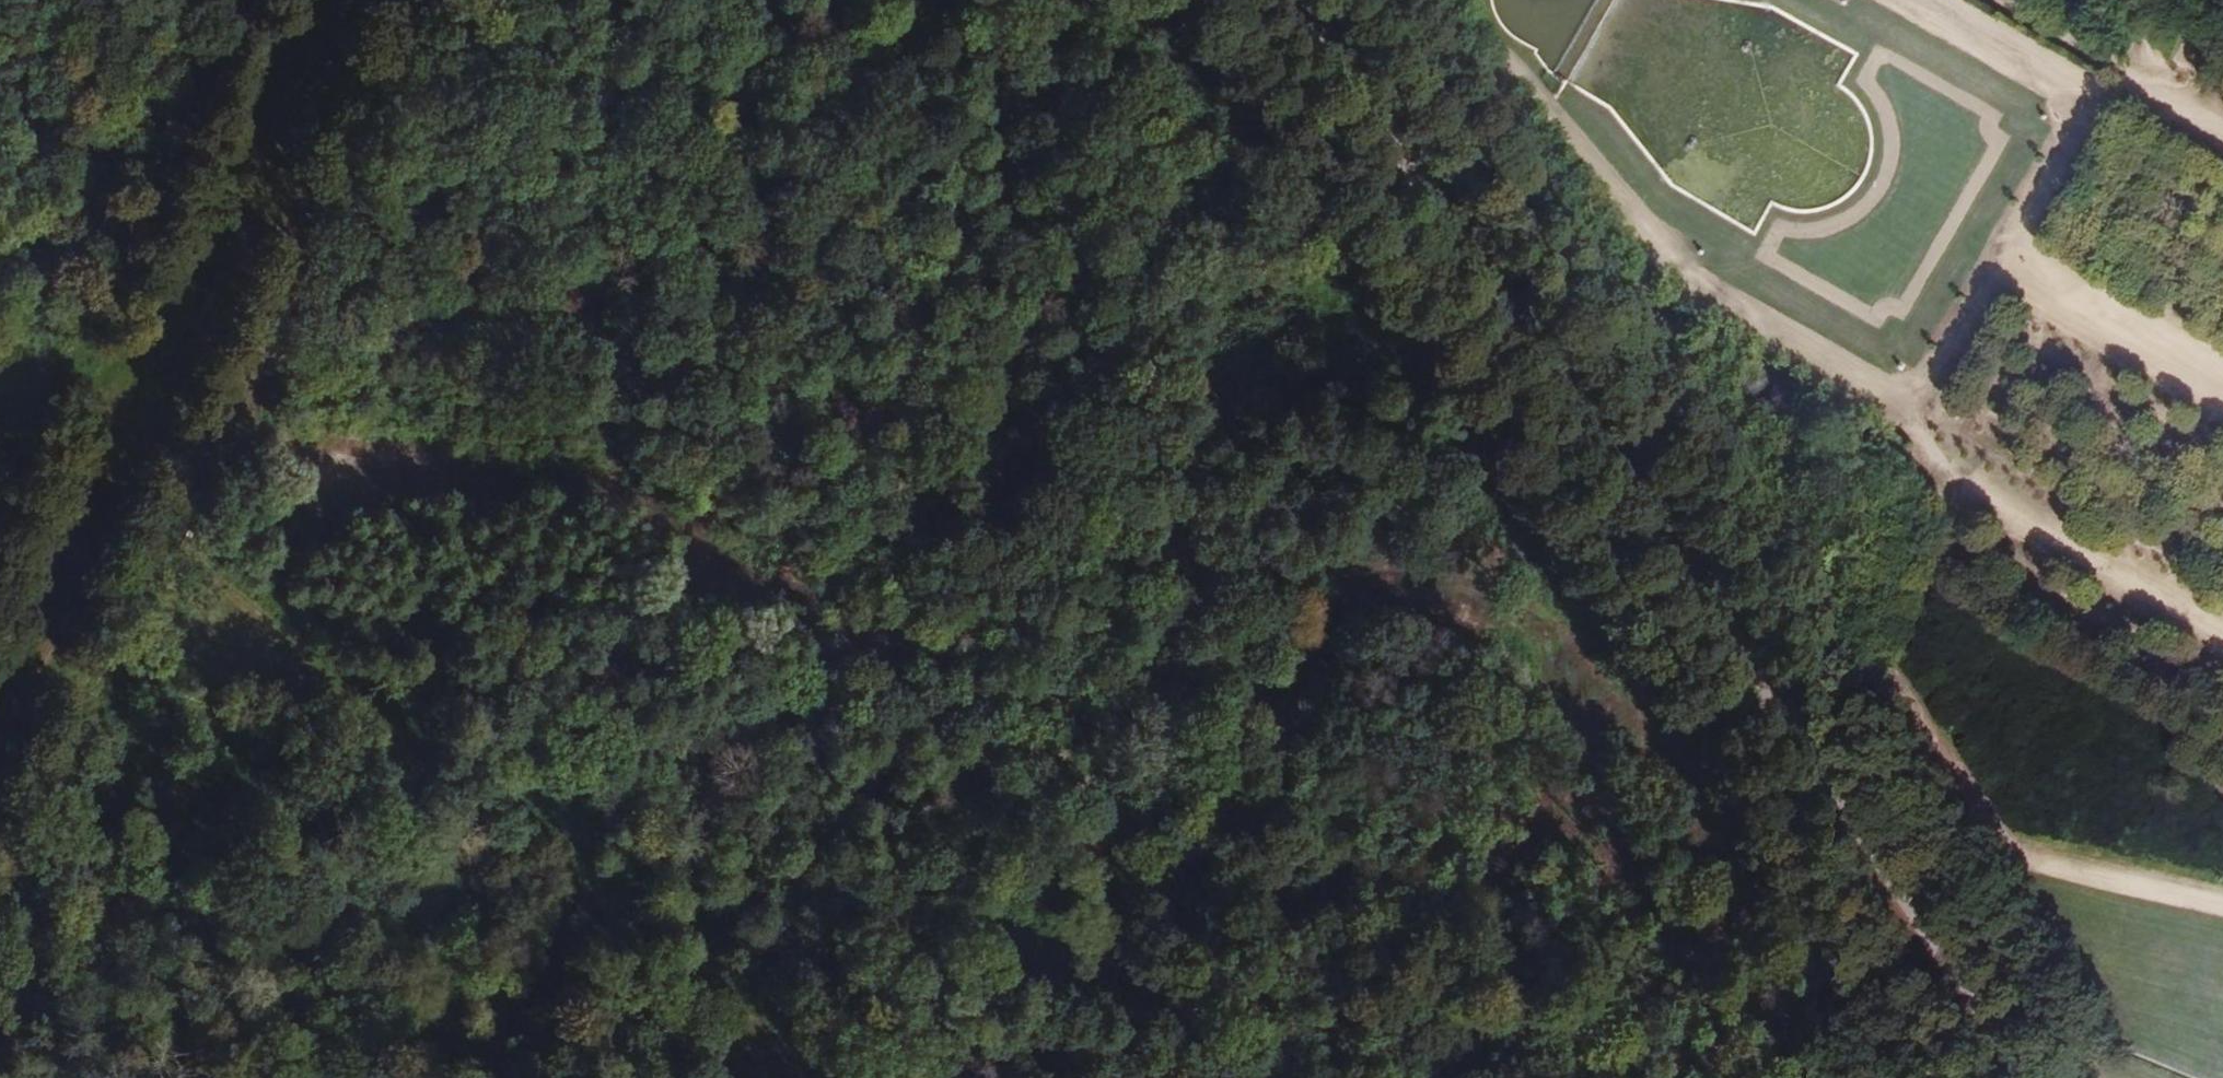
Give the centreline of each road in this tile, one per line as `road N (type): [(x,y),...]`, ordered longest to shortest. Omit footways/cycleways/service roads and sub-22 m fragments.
road 1 (track): [(2026,1077),(1849,831),(1301,0)]
road 2 (track): [(0,701),(330,0)]

